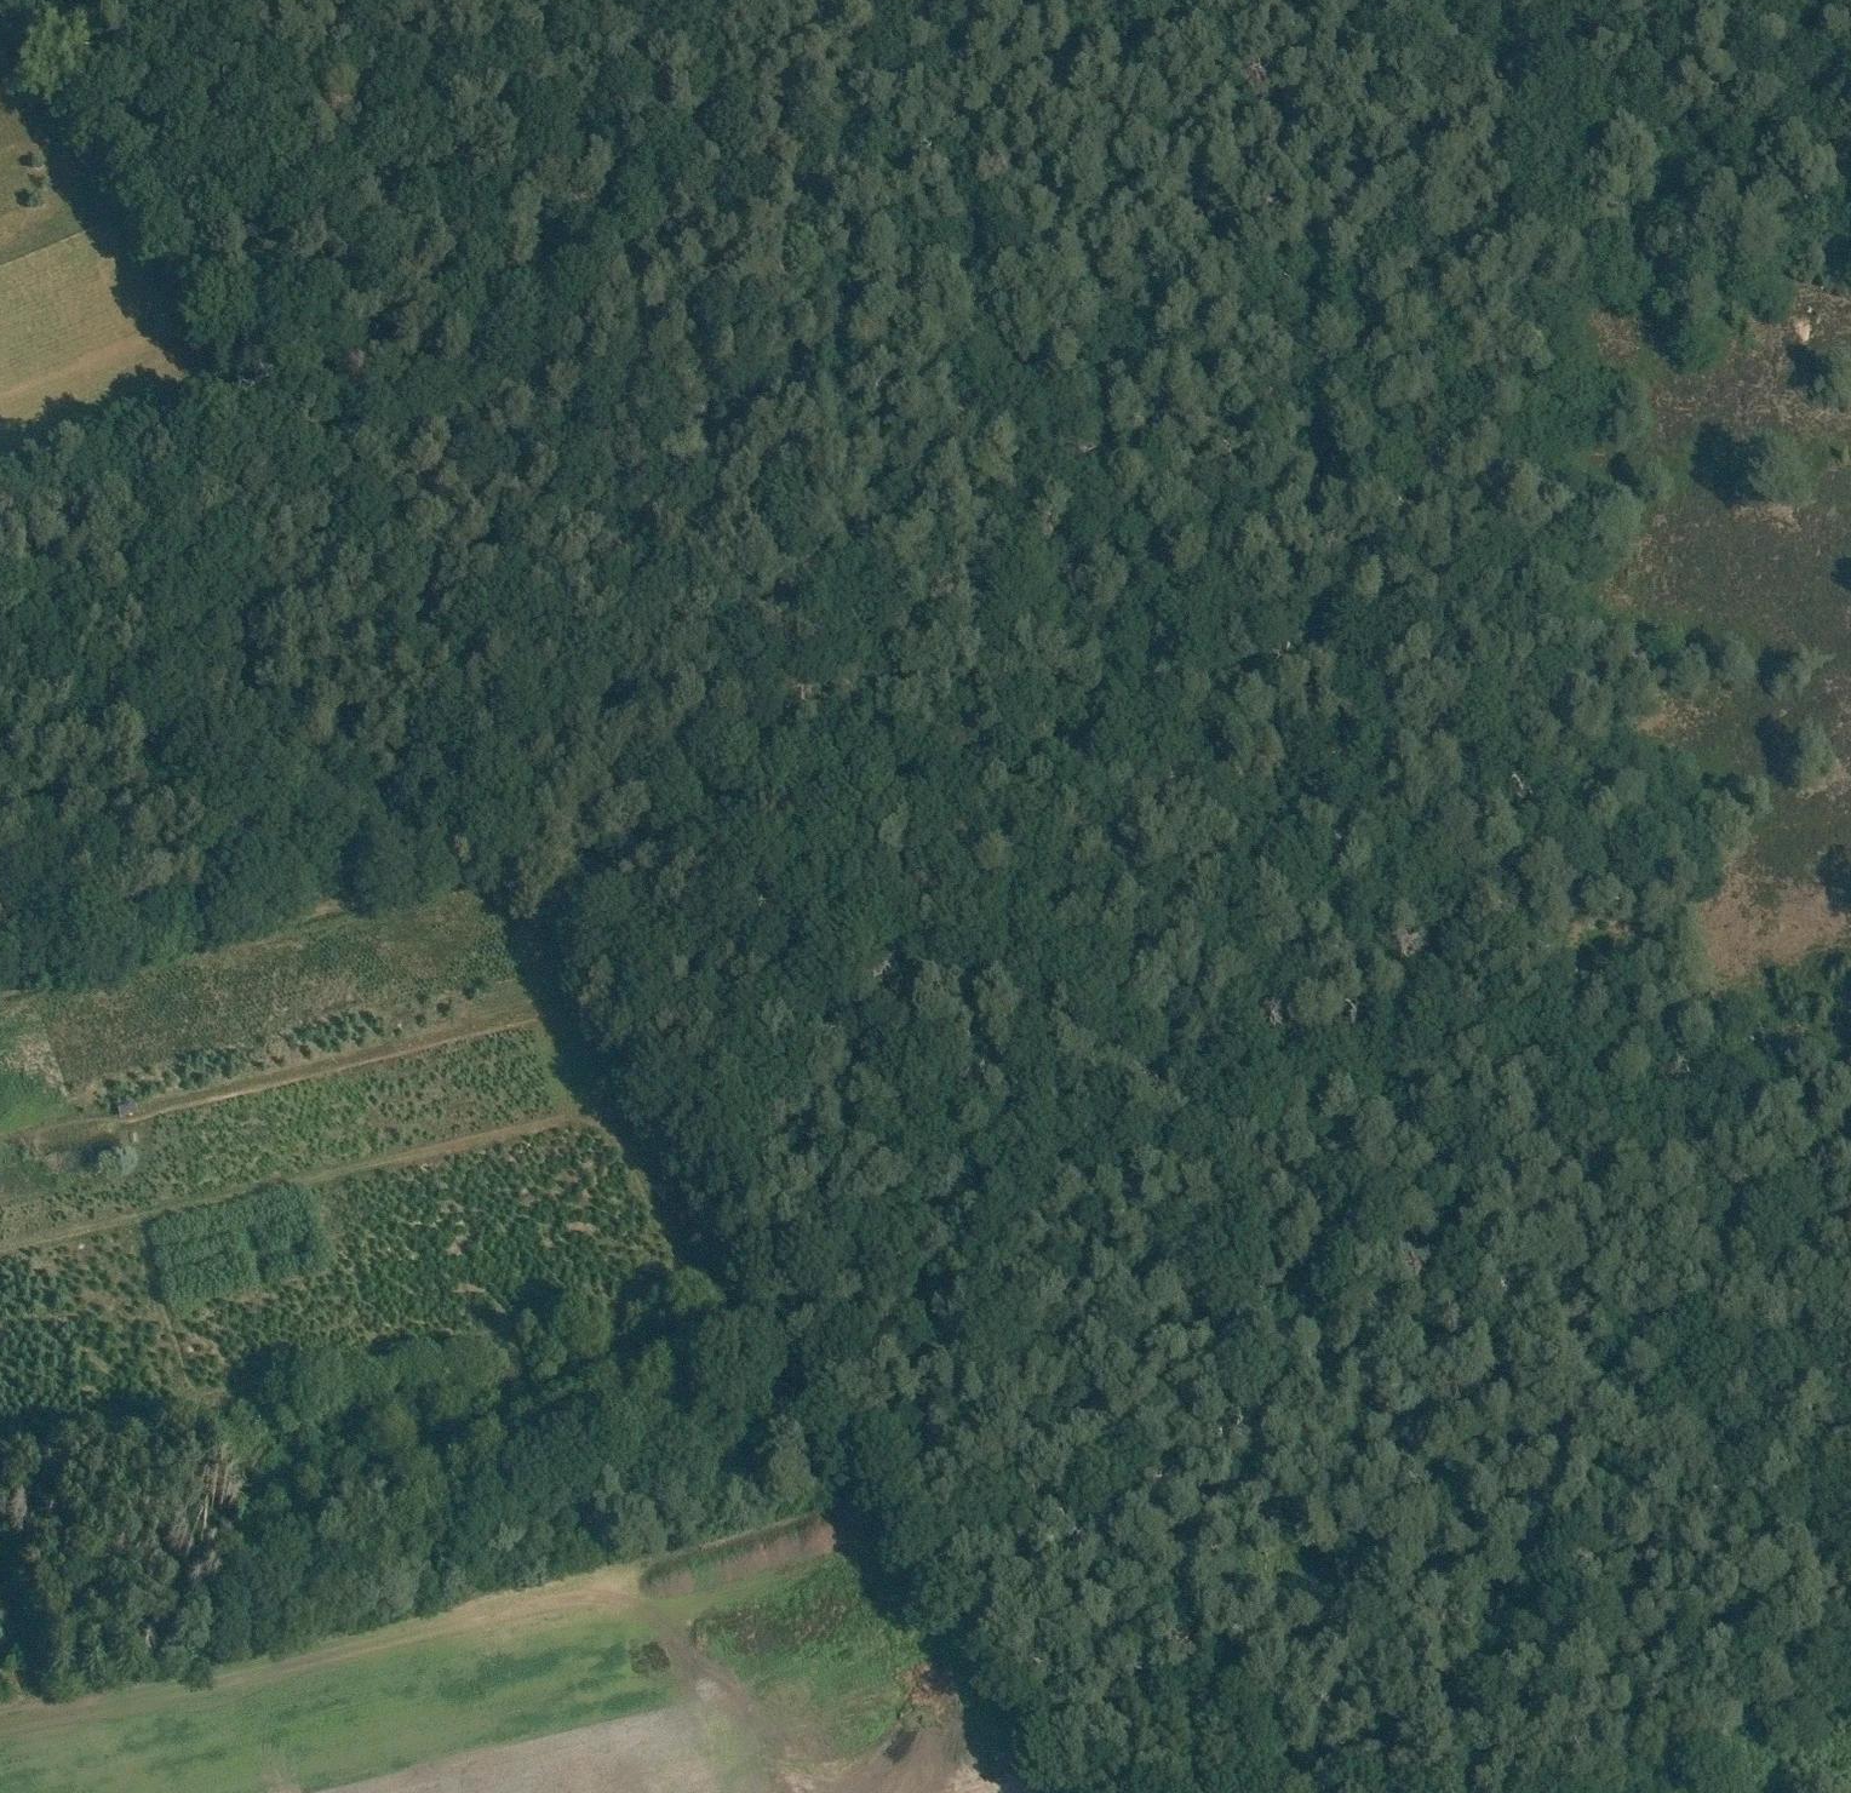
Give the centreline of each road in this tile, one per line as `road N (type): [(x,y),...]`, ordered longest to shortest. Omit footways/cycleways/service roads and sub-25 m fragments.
road 1 (track): [(564,851),(974,749),(1069,737),(1176,752),(1250,784),(1304,851),(1430,903),(1757,954),(1824,1010),(1850,1013)]
road 2 (track): [(532,858),(0,986)]
road 3 (track): [(460,731),(291,916)]

